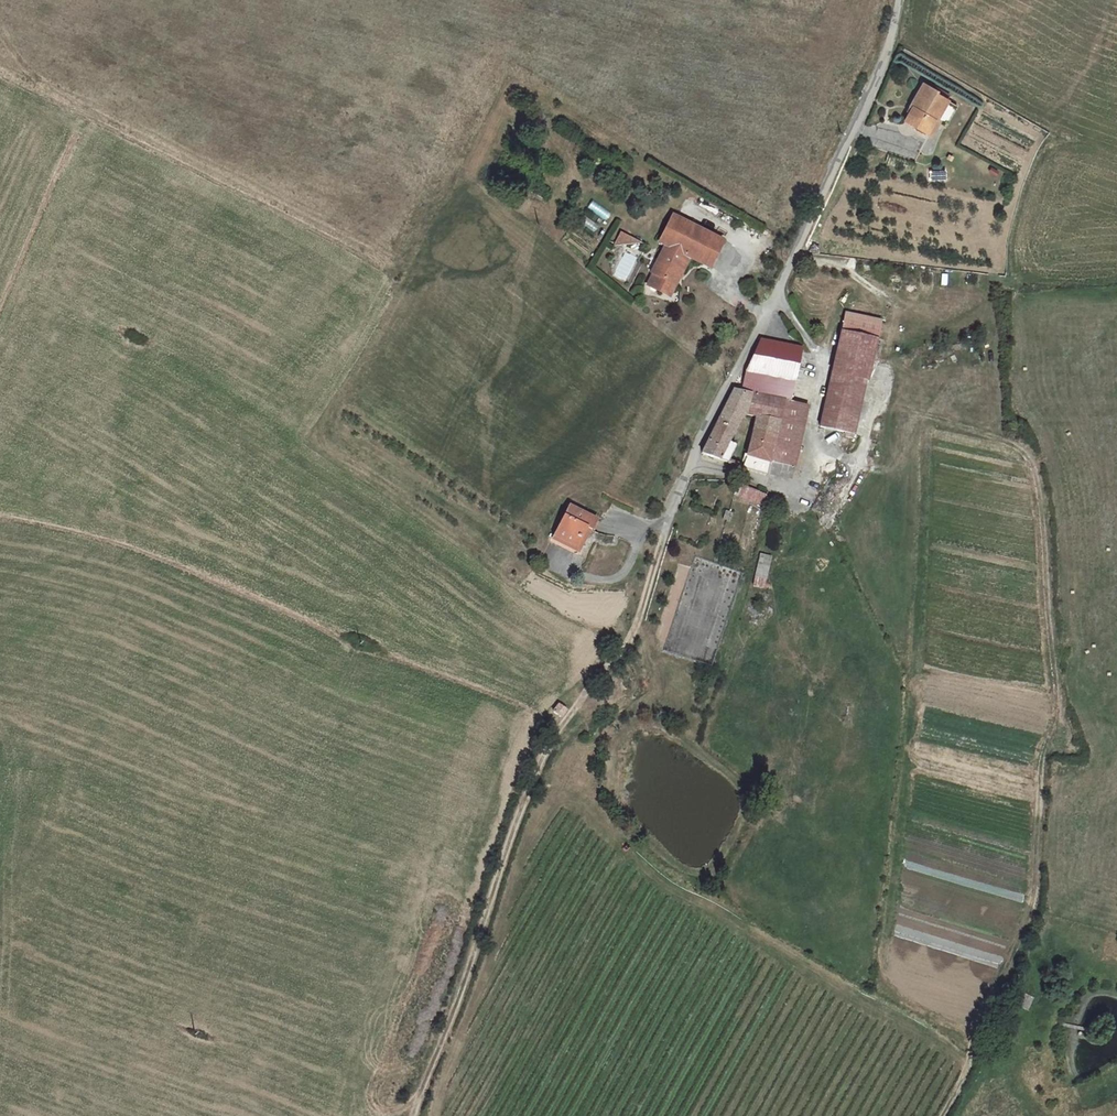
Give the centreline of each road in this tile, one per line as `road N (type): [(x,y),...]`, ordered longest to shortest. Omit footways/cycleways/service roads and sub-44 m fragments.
road 1 (track): [(666,525),(639,620),(558,733),(519,805),(414,1115)]
road 2 (unclassified): [(899,0),(870,99),(697,445),(666,525)]

